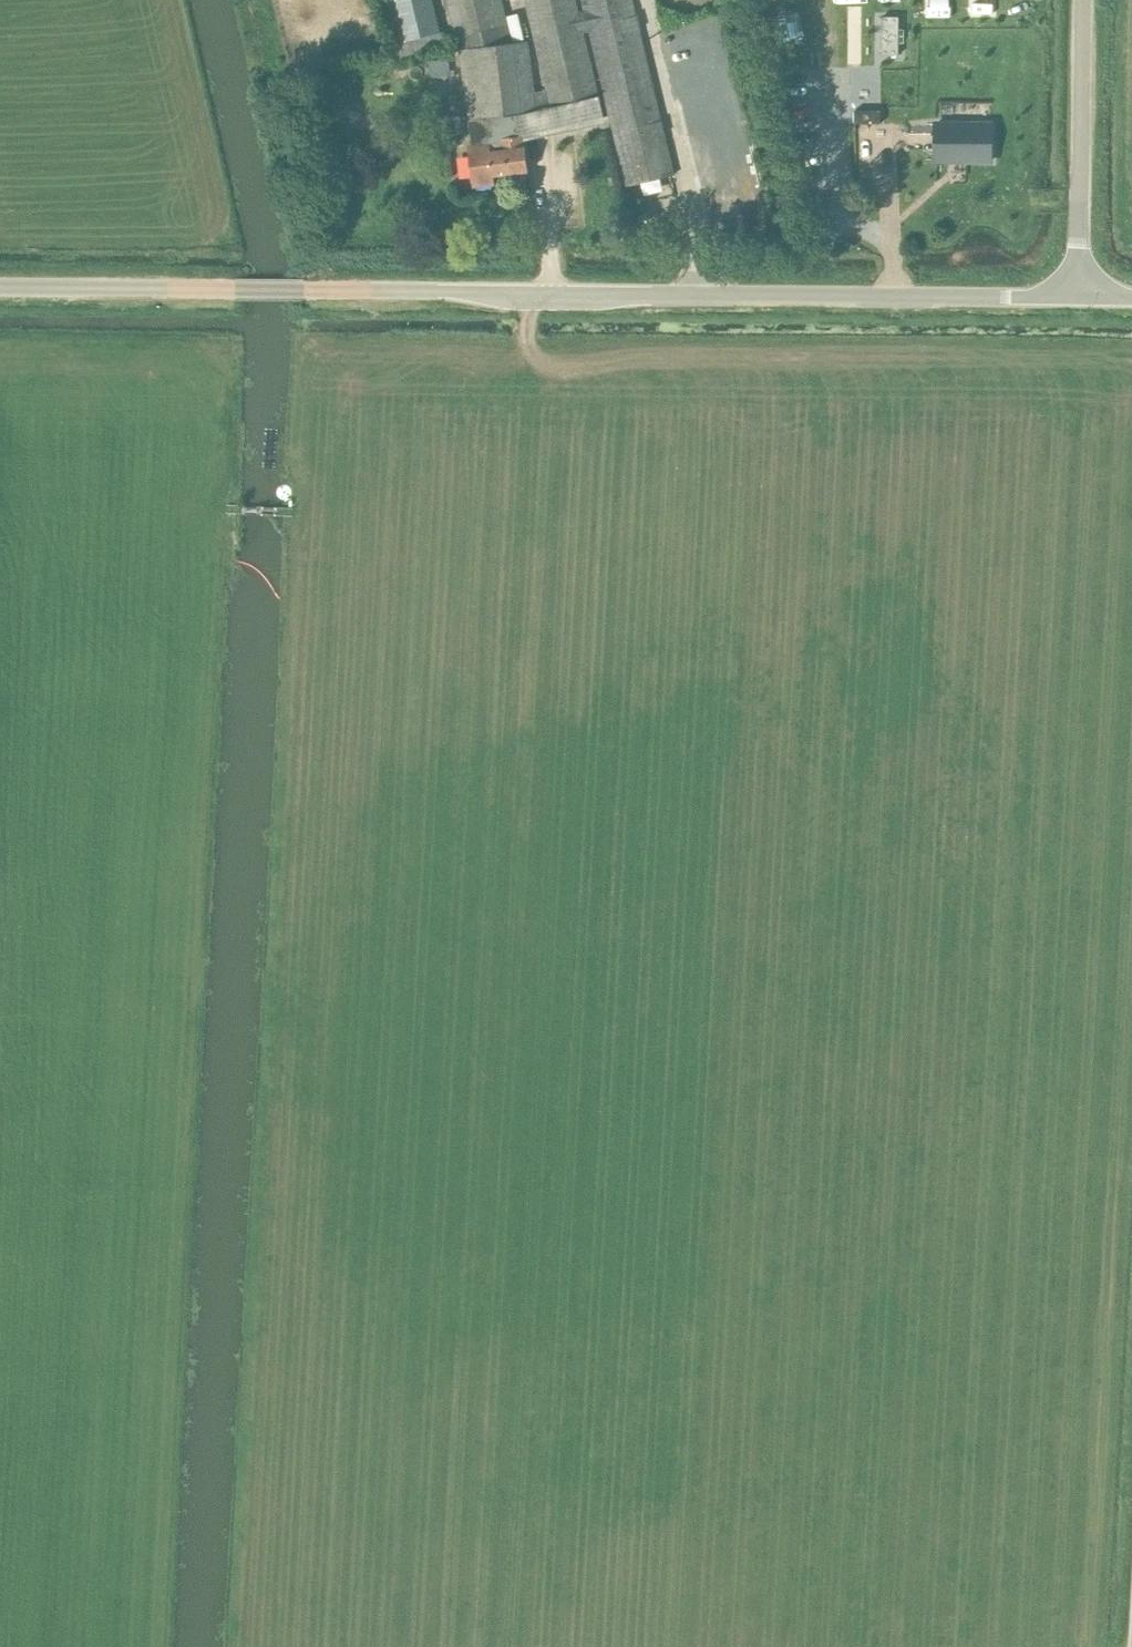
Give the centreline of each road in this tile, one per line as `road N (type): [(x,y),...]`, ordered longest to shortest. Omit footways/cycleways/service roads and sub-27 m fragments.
road 1 (unclassified): [(231,290),(1077,299)]
road 2 (unclassified): [(1077,299),(1081,0)]
road 3 (unclassified): [(231,290),(0,288)]

